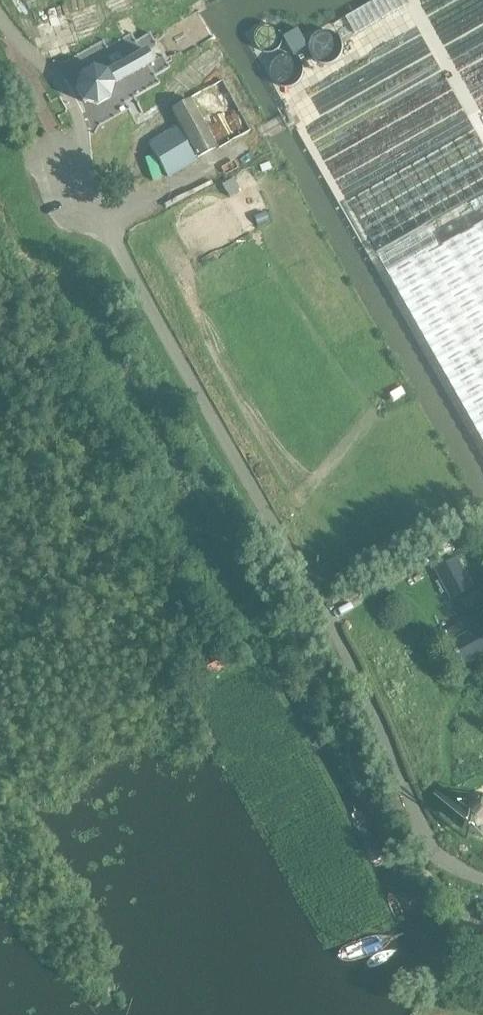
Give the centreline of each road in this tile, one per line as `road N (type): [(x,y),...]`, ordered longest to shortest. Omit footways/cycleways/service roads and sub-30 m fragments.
road 1 (unclassified): [(482,880),(434,849),(277,533),(108,229),(91,181),(86,126),(67,89),(0,18)]

